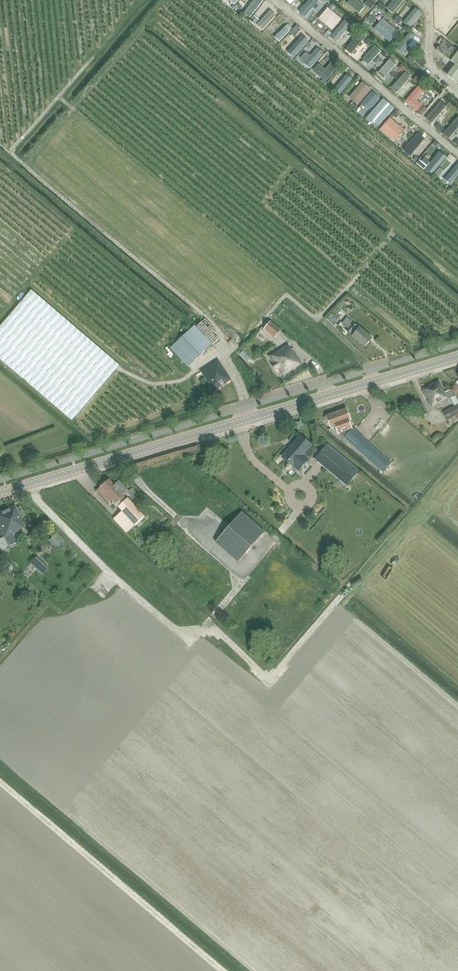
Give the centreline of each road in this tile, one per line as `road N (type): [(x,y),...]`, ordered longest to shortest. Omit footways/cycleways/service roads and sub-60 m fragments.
road 1 (tertiary): [(457,357),(0,493)]

